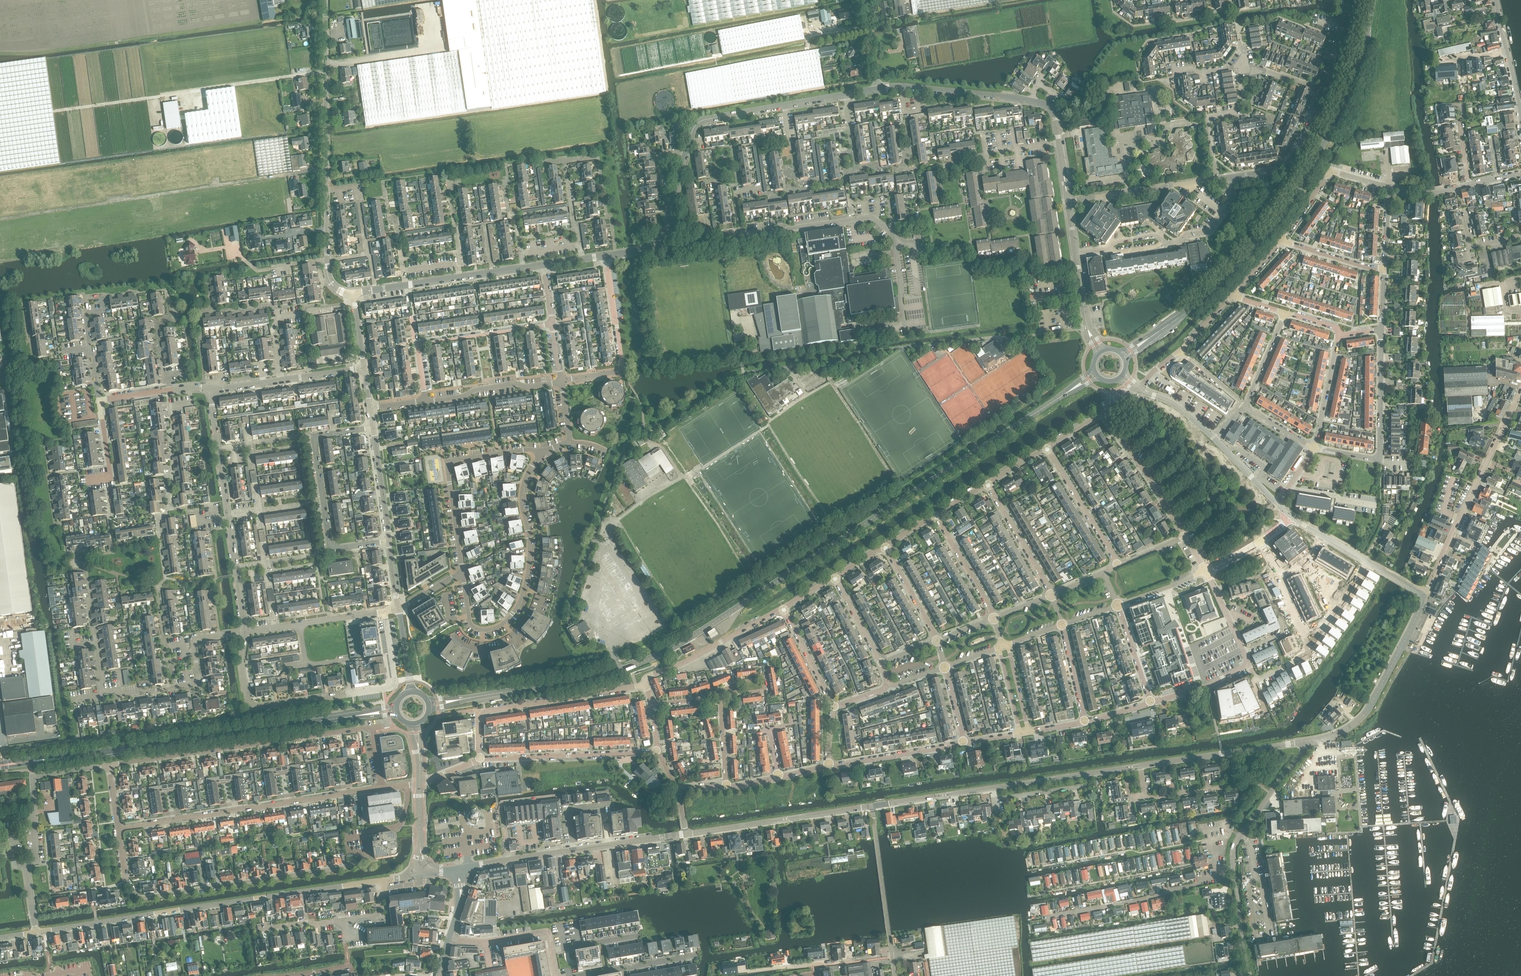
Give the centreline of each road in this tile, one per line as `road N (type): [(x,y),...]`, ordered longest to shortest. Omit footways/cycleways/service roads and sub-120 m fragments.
road 1 (secondary): [(429,704),(575,683),(643,663),(1096,374)]
road 2 (secondary): [(1123,356),(1194,306),(1284,212),(1334,124),(1373,0)]
road 3 (tertiary): [(871,806),(1306,742)]
road 4 (residential): [(118,828),(127,882),(140,899),(369,863),(365,835),(399,825),(407,785)]
road 5 (secondary): [(0,766),(397,709)]
road 6 (residential): [(385,880),(36,932)]
road 7 (residential): [(109,764),(372,727),(382,788)]
road 8 (tertiary): [(354,293),(331,283),(327,266),(325,0)]
road 9 (residential): [(667,221),(696,124),(879,89)]
road 10 (residential): [(463,571),(473,627),(500,626),(528,578),(522,496),(541,453)]
road 11 (residential): [(118,828),(382,788)]
road 12 (residential): [(905,324),(895,240),(874,218),(741,236)]
road 13 (tertiary): [(1520,394),(1420,594)]
road 14 (residential): [(250,704),(391,688),(384,611)]
road 15 (residential): [(479,759),(478,712),(644,684)]
road 16 (residential): [(463,571),(447,463),(541,453)]
road 17 (tertiary): [(1306,742),(1331,736),(1365,712),(1422,607),(1420,594)]
road 18 (residential): [(1076,254),(1115,242),(1156,236),(1169,243),(1205,234),(1233,195),(1232,178)]
road 19 (residential): [(426,399),(416,344),(552,324)]
road 20 (residential): [(103,696),(199,683),(193,639),(244,632)]
road 21 (tertiary): [(686,833),(871,806)]
road 22 (residential): [(479,759),(658,750)]
road 23 (residential): [(330,549),(313,436),(373,427)]
road 24 (residential): [(894,975),(871,806)]
road 25 (residential): [(644,684),(646,676),(782,608)]
road 26 (tertiary): [(1032,102),(879,89)]
road 27 (residential): [(1068,200),(1216,178)]
road 28 (residential): [(1183,537),(1100,413)]
road 29 (unclassified): [(1306,742),(1238,840),(1234,866)]
road 30 (residential): [(1283,241),(1330,173),(1389,187)]
road 31 (residential): [(244,632),(384,611)]
road 32 (residential): [(1232,178),(1281,169),(1323,90)]
road 33 (residential): [(828,767),(965,743)]
road 34 (residential): [(1118,565),(1045,447)]
road 35 (residential): [(426,399),(561,382)]
road 36 (residential): [(1051,595),(987,482)]
road 37 (residential): [(1378,459),(1381,330)]
road 38 (residential): [(570,975),(696,955)]
road 39 (residential): [(99,400),(86,313),(104,311),(101,295)]

